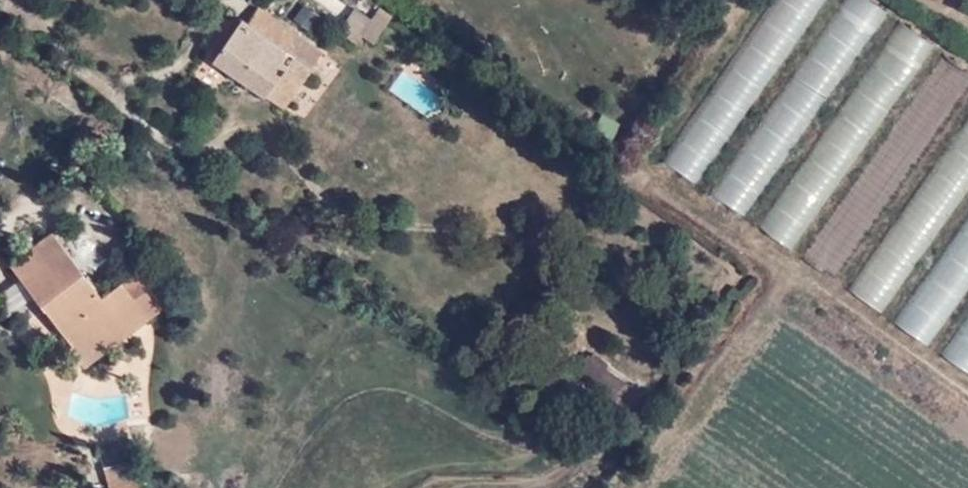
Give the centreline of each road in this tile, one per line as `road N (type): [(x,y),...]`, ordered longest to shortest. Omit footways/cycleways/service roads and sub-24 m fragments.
road 1 (track): [(967,395),(645,164),(730,18),(722,0)]

